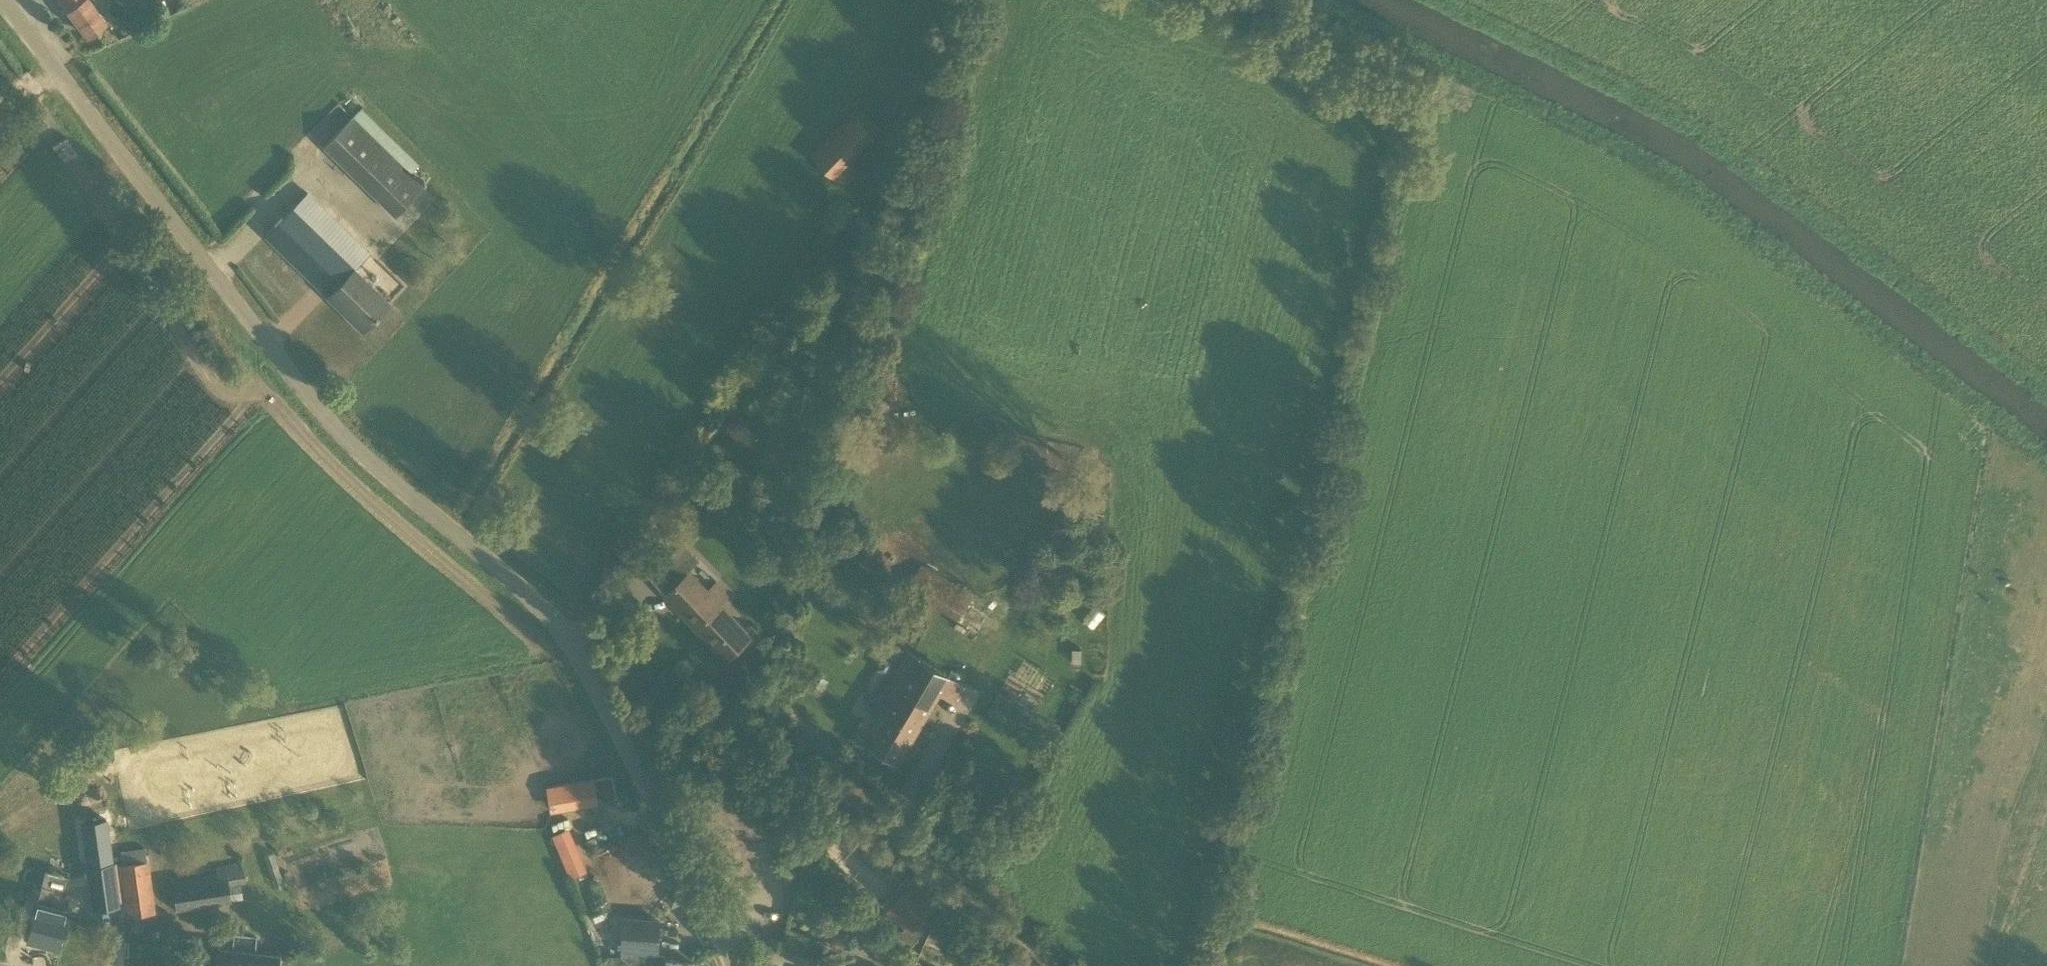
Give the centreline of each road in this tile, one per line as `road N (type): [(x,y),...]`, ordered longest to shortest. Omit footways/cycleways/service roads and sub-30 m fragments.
road 1 (unclassified): [(733,965),(718,916),(578,653),(536,603),(362,453),(241,308),(6,0)]

